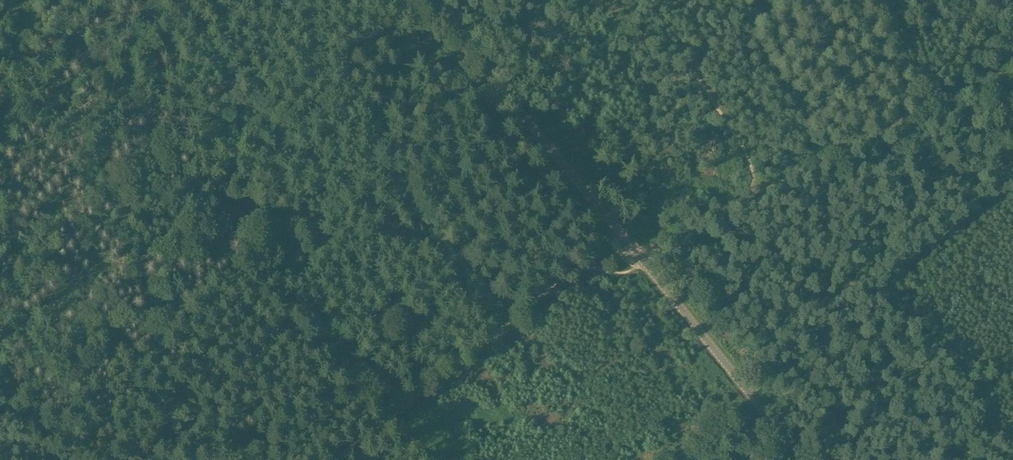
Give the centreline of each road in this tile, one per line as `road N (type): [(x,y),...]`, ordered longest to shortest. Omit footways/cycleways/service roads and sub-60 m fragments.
road 1 (tertiary): [(794,459),(634,249),(428,0)]
road 2 (track): [(634,249),(1012,74)]
road 3 (track): [(328,459),(622,235)]

